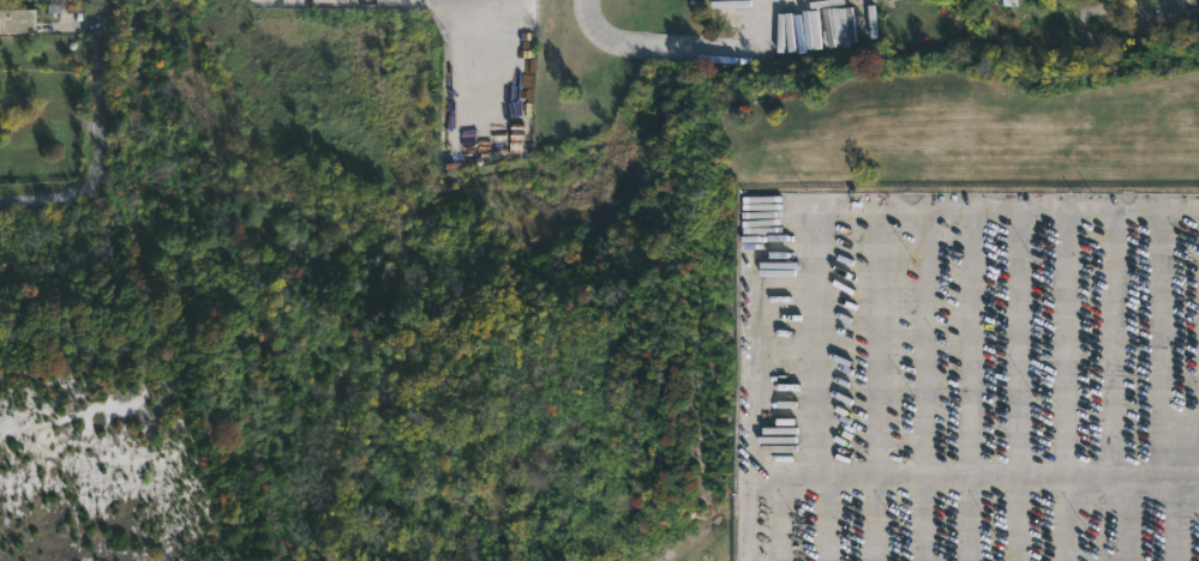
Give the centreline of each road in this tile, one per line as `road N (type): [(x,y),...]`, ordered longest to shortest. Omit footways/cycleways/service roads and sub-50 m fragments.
road 1 (residential): [(98,180),(104,0)]

